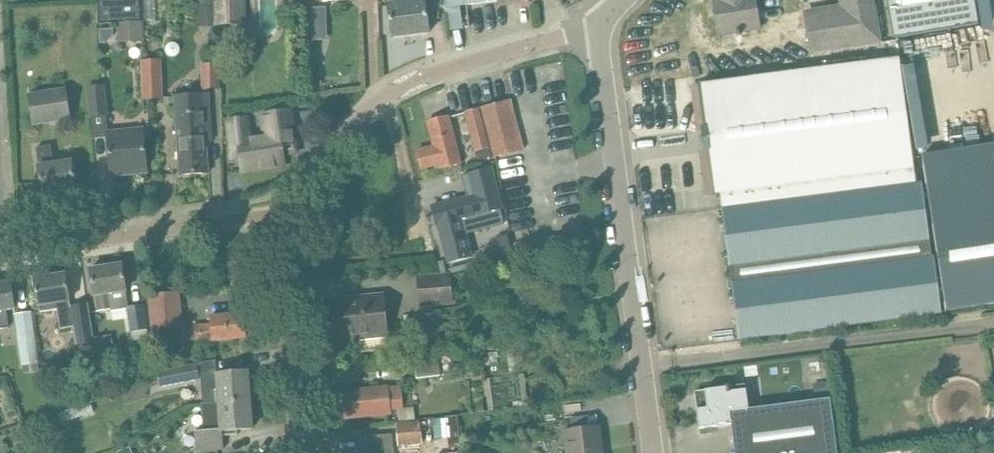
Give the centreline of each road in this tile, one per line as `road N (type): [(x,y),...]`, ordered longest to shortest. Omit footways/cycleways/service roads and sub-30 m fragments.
road 1 (unclassified): [(602,25),(652,452)]
road 2 (residential): [(275,222),(372,106),(395,90),(602,25)]
road 3 (residential): [(0,252),(252,217),(275,222)]
road 4 (residential): [(275,222),(289,251),(306,452)]

